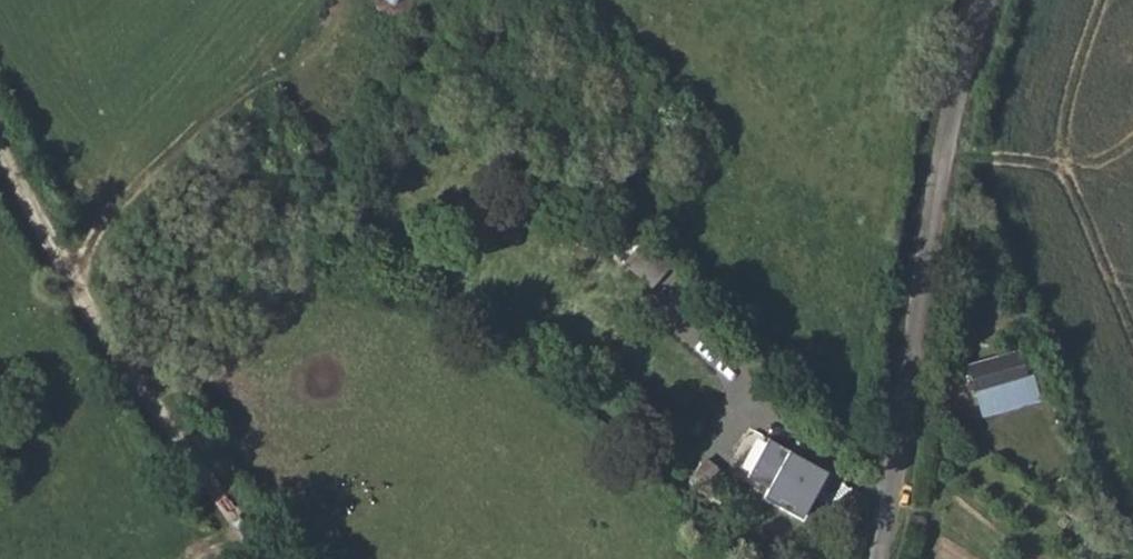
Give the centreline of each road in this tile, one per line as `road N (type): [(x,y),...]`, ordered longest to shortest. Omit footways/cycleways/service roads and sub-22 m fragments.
road 1 (unclassified): [(876,558),(927,223),(988,0)]
road 2 (track): [(276,558),(146,398),(67,272),(0,140)]

